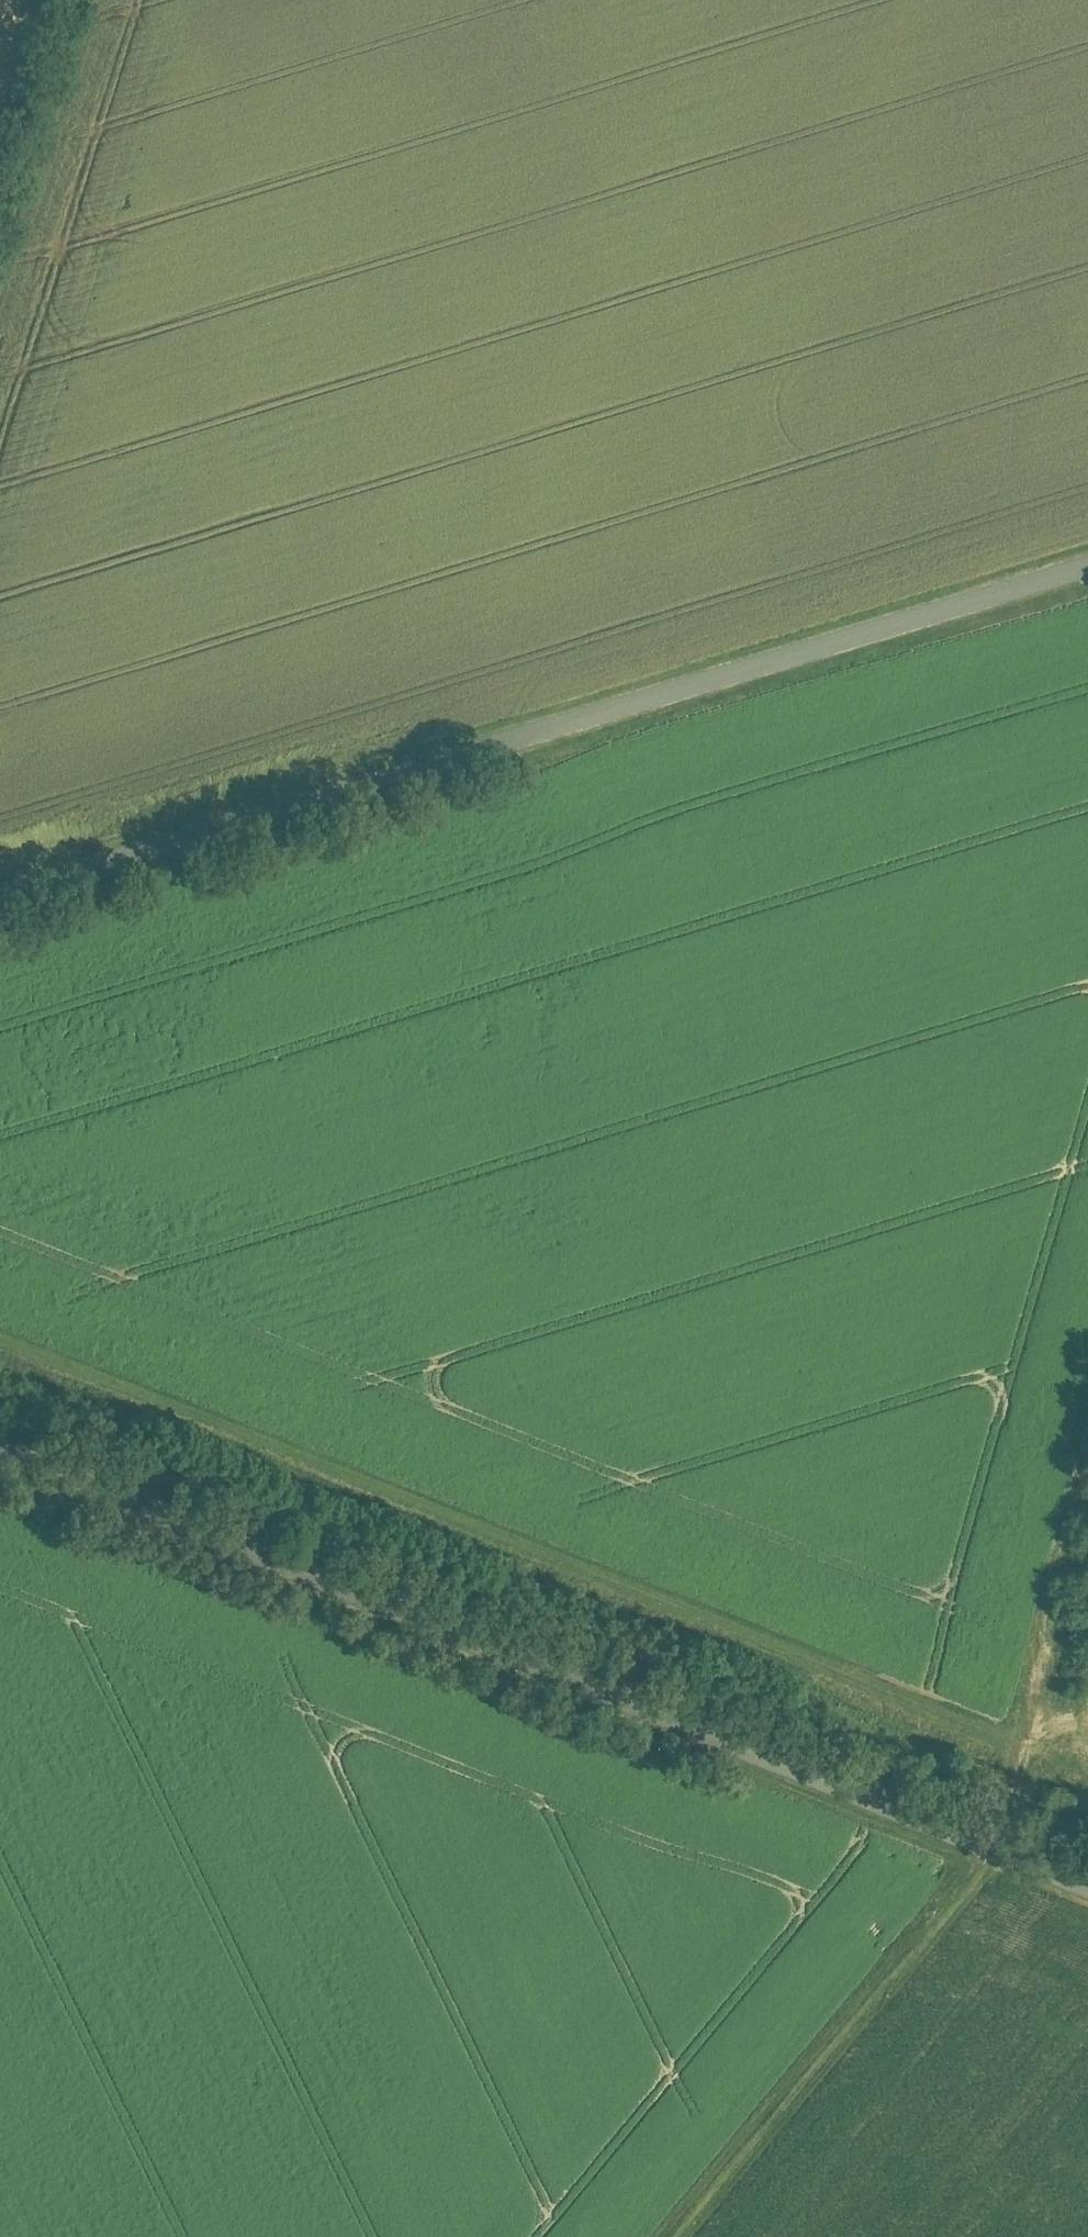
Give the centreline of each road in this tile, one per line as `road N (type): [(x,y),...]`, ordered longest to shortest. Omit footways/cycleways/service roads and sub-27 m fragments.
road 1 (residential): [(1087,1901),(0,1465)]
road 2 (residential): [(0,894),(1087,565)]

